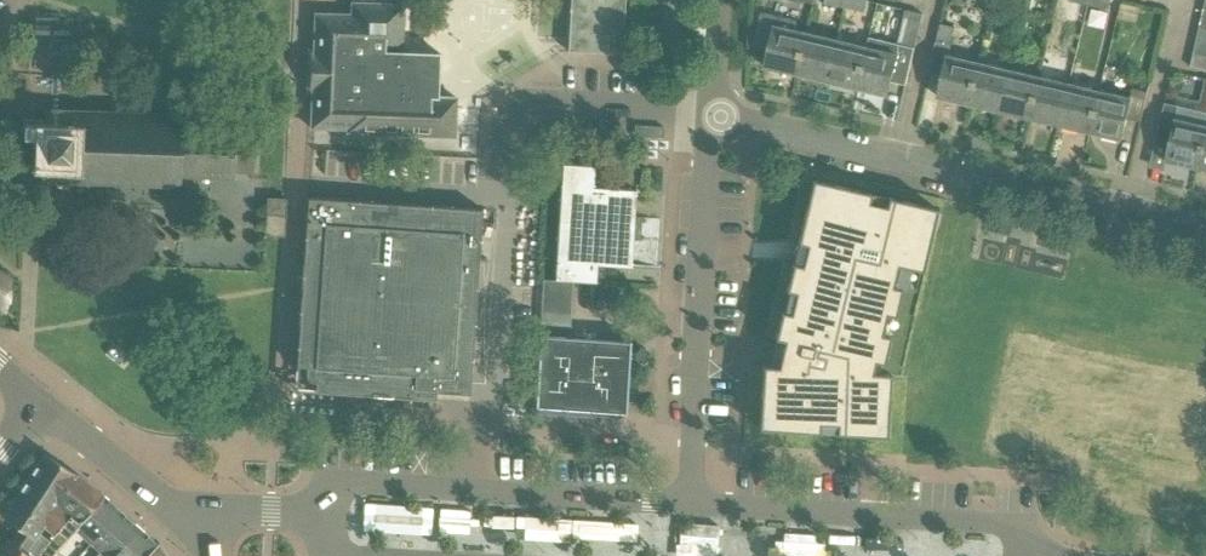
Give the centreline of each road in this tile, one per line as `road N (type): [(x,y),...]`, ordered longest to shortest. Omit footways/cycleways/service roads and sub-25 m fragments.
road 1 (residential): [(1205,229),(712,115)]
road 2 (tertiary): [(695,503),(357,479),(301,513)]
road 3 (residential): [(695,503),(712,115)]
road 4 (tertiary): [(1042,555),(1004,524),(695,503)]
road 5 (tertiary): [(182,512),(40,401)]

